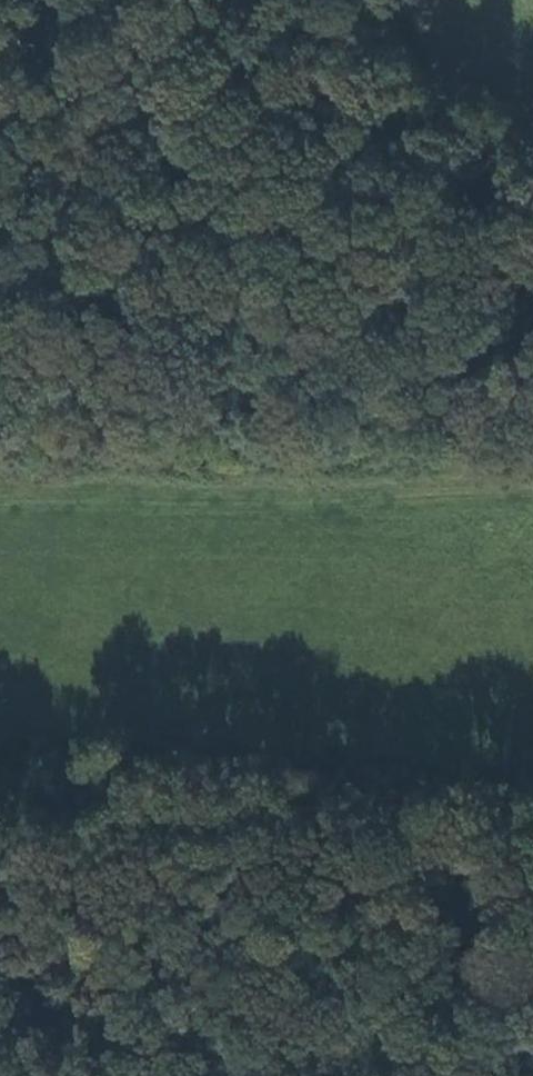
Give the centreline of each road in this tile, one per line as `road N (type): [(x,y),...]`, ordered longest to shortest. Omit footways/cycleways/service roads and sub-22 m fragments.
road 1 (track): [(532,1048),(330,1065),(0,1024)]

